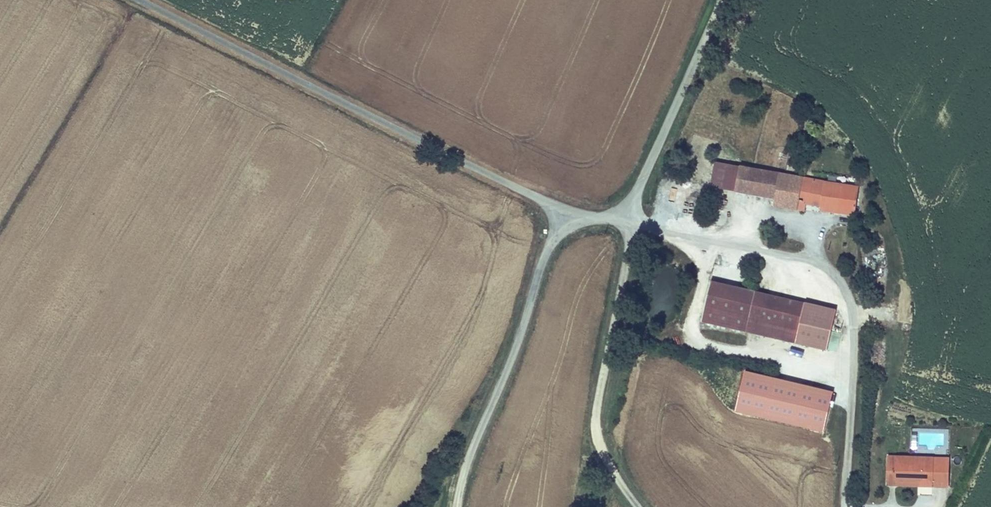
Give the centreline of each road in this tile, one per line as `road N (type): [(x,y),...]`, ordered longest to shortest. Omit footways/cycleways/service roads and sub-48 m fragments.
road 1 (unclassified): [(567,213),(141,0)]
road 2 (unclassified): [(457,506),(567,213)]
road 3 (unclassified): [(638,506),(611,468),(596,422),(632,223)]
road 4 (unclassified): [(632,223),(641,183),(722,0)]

